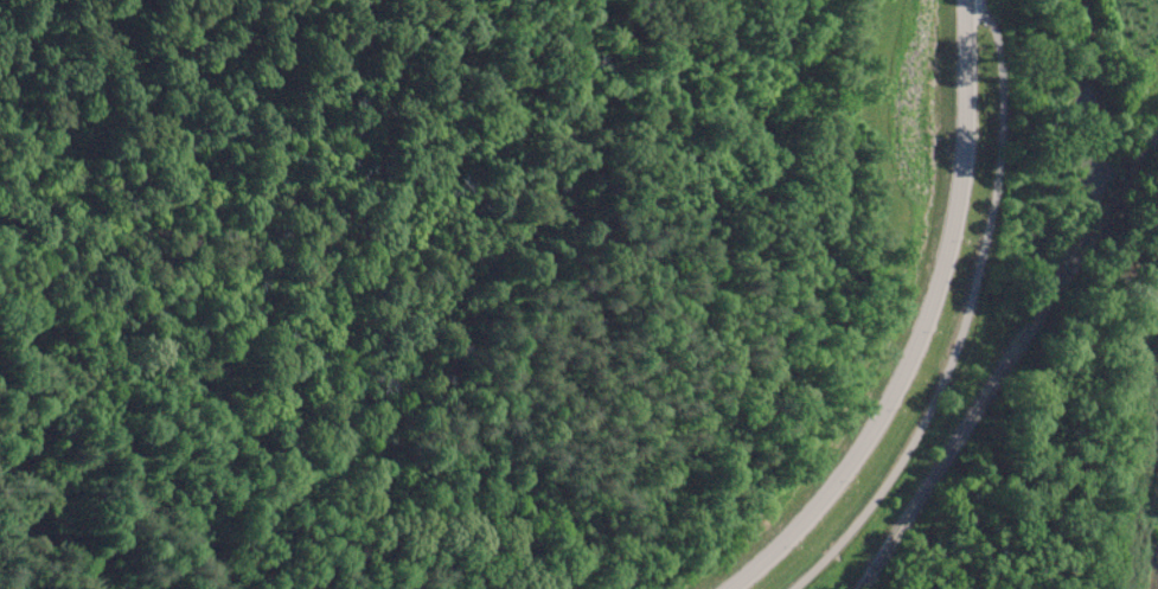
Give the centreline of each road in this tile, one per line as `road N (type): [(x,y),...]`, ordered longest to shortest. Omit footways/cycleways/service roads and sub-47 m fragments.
road 1 (residential): [(727,588),(864,454),(909,374),(964,204),(964,0)]

